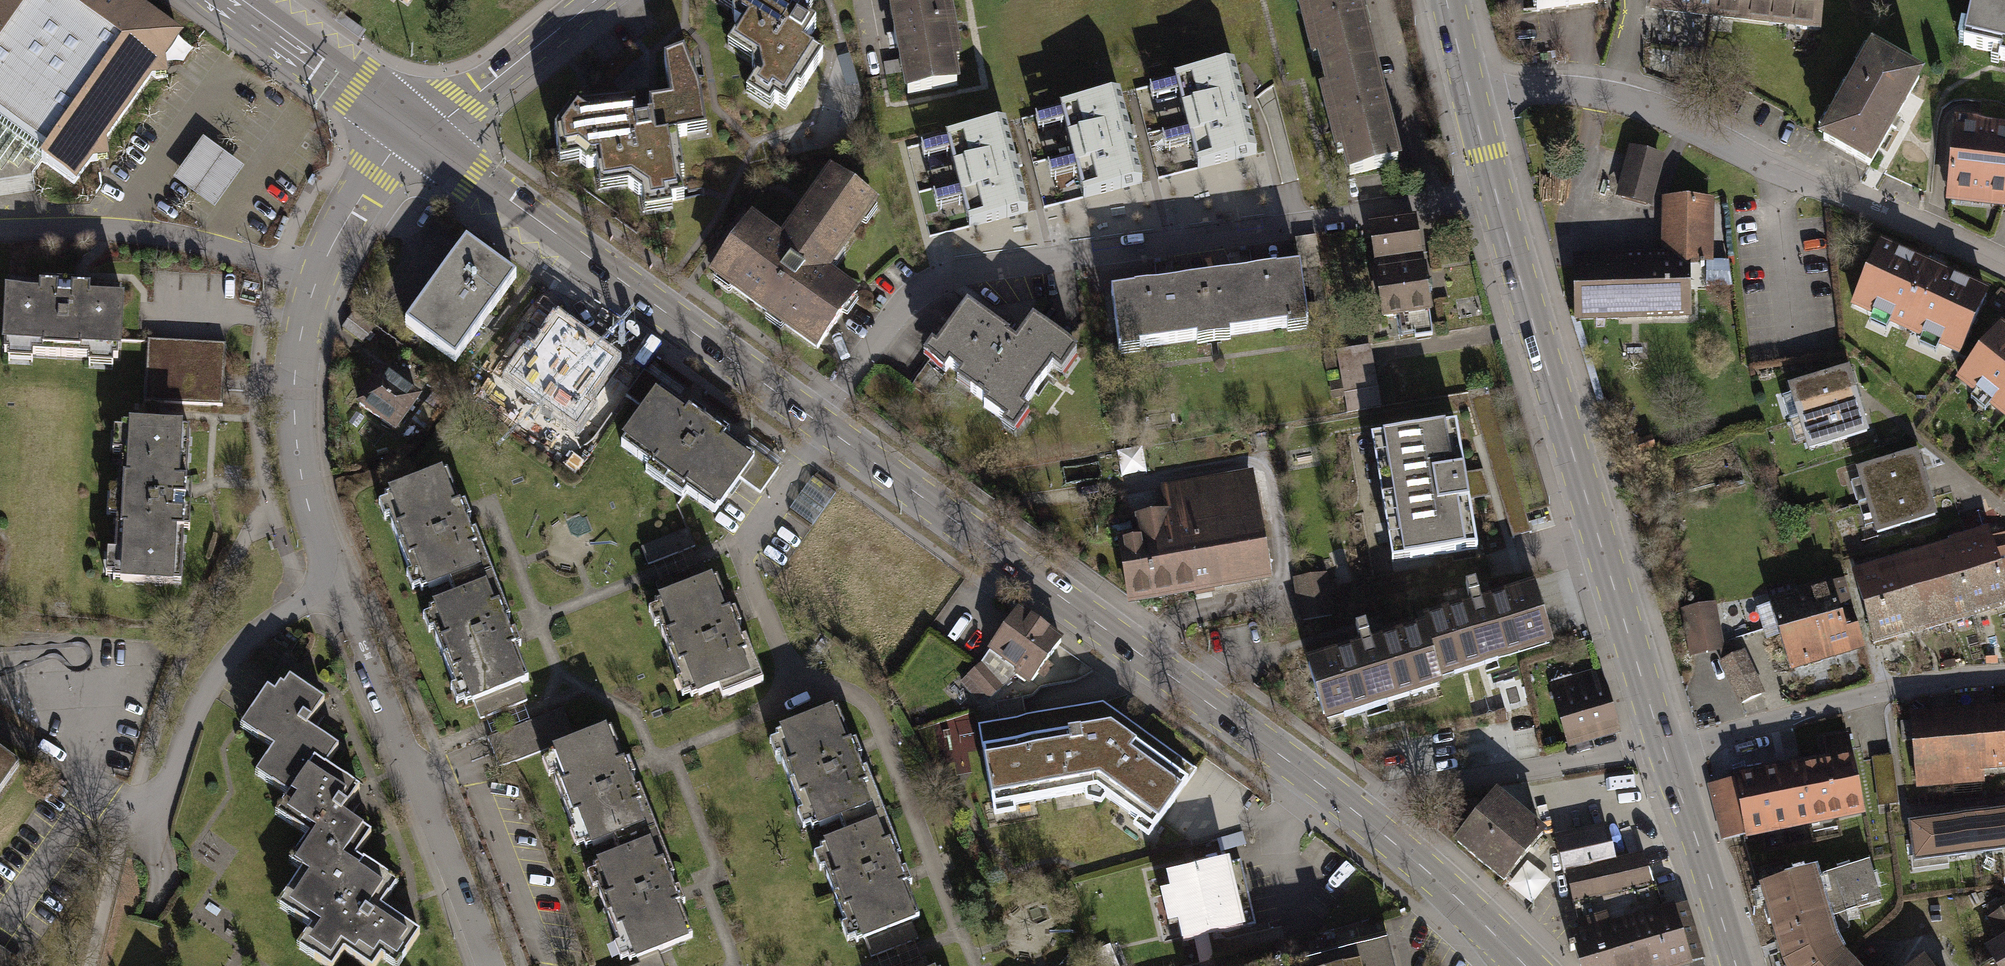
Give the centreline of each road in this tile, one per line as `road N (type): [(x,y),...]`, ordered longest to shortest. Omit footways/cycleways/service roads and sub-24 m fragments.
road 1 (residential): [(820,424),(906,302),(961,271),(1500,200)]
road 2 (primary): [(820,424),(1360,816)]
road 3 (secondary): [(1500,200),(1665,753)]
road 4 (residential): [(1474,105),(1555,90),(1621,96),(1675,116),(1780,175),(1906,220),(2004,267)]
road 5 (primary): [(414,130),(820,424)]
road 6 (residential): [(414,130),(376,174),(314,278),(296,355),(293,450),(334,584)]
road 7 (residential): [(334,584),(490,965)]
road 8 (residential): [(1665,753),(1879,693),(2004,676)]
road 9 (residential): [(132,807),(155,811),(196,710),(252,637),(334,584)]
road 10 (residential): [(1360,816),(1385,796),(1665,753)]
road 11 (tertiary): [(414,130),(602,0)]
road 12 (primary): [(231,0),(414,130)]
road 13 (primary): [(1360,816),(1526,965)]
road 14 (secondary): [(1665,753),(1734,965)]

